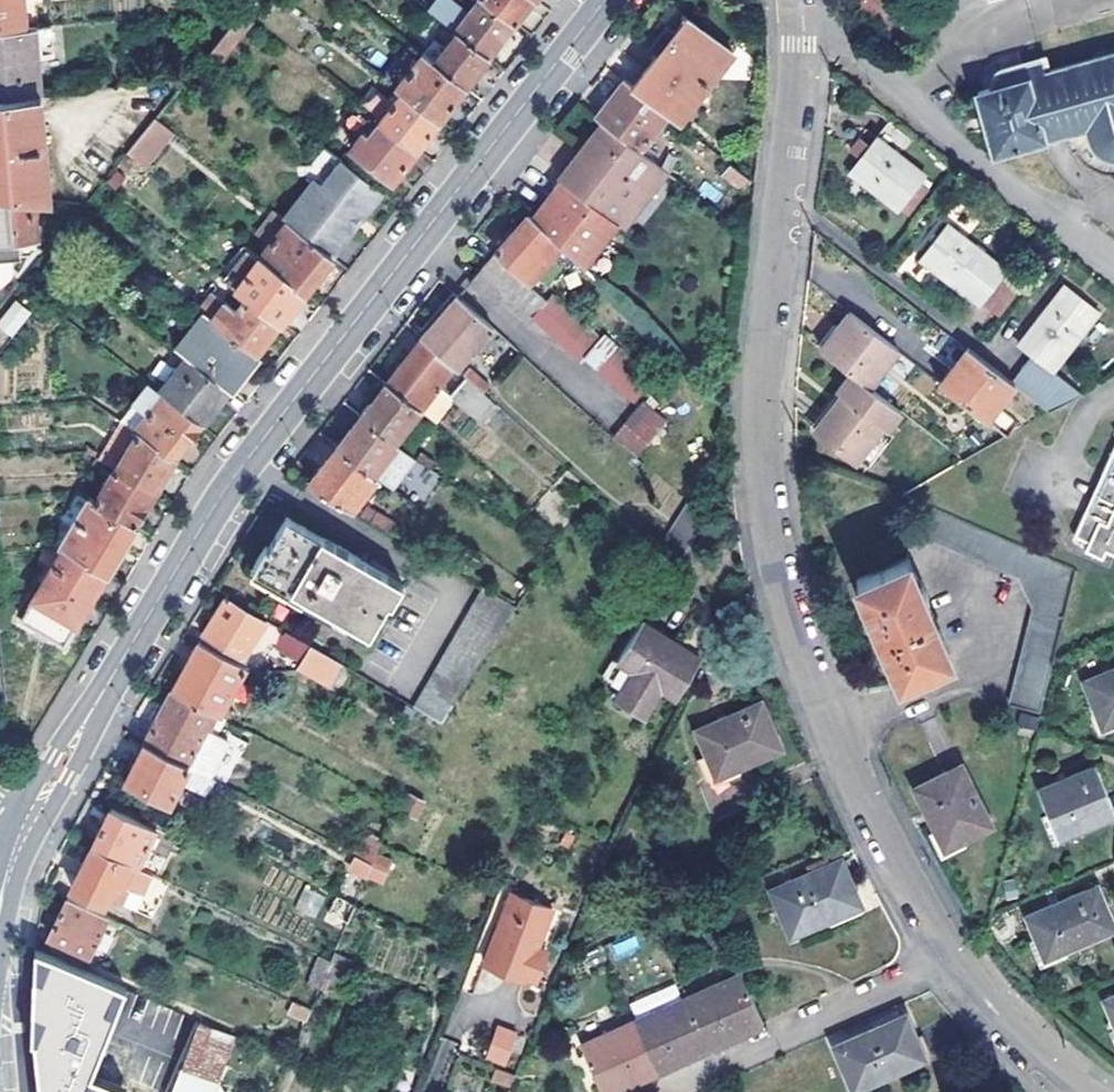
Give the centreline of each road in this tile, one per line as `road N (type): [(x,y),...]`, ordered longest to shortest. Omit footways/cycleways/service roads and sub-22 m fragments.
road 1 (residential): [(952,957),(827,730),(781,622),(768,555),(761,430),(796,81),(792,0)]
road 2 (residential): [(605,0),(229,483),(83,726)]
road 3 (residential): [(952,957),(652,1091)]
road 4 (residential): [(1092,1091),(1026,1039),(952,957)]

